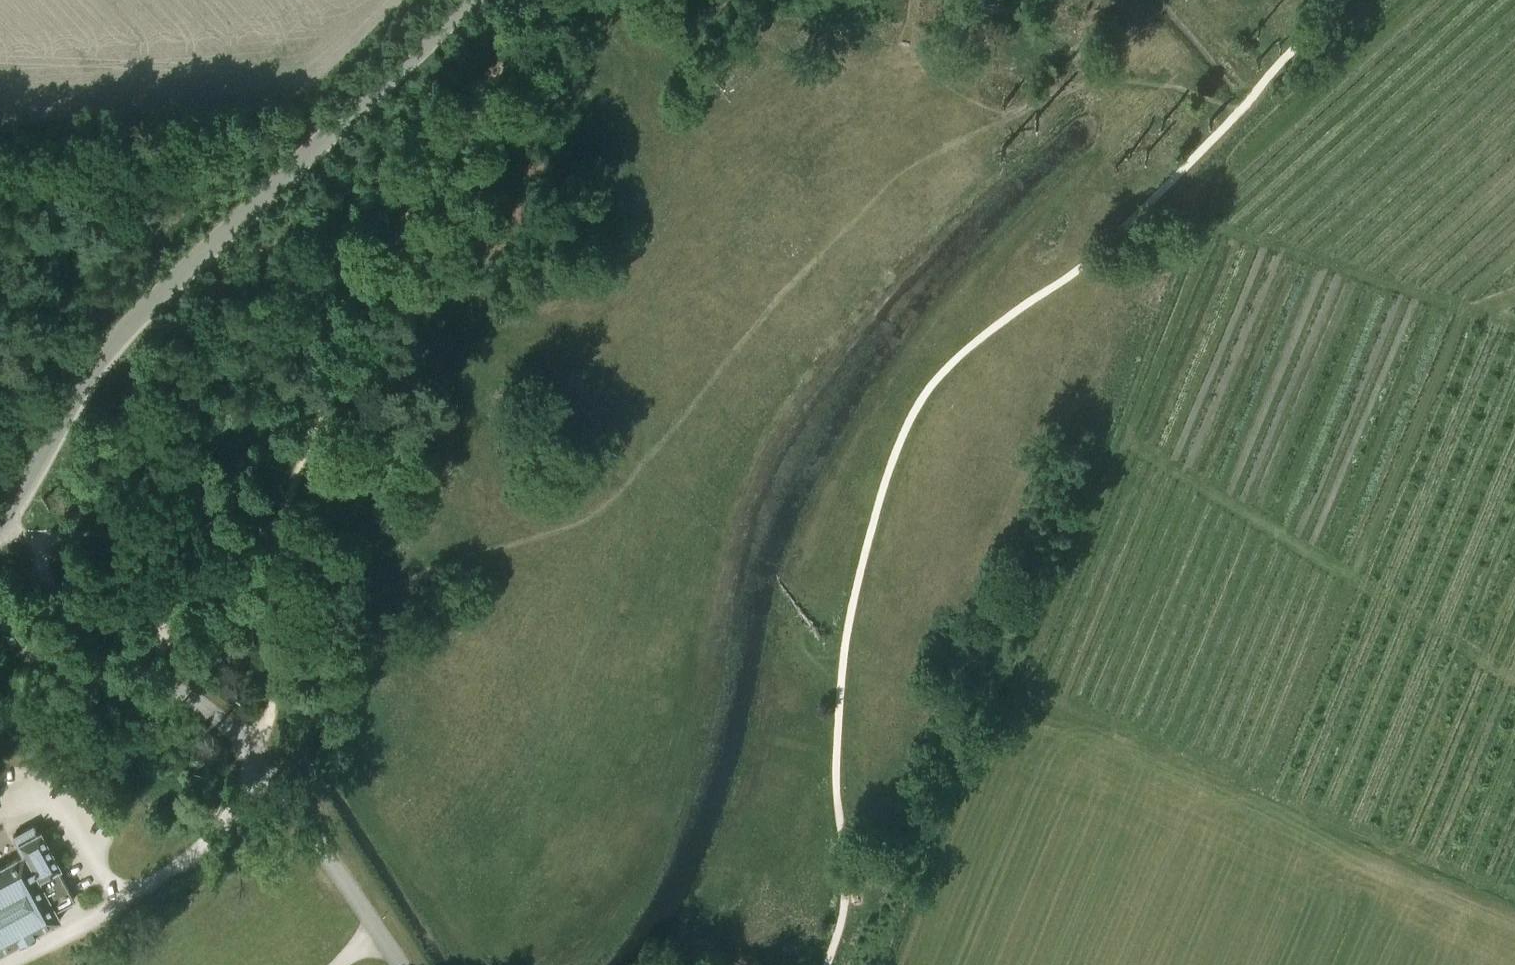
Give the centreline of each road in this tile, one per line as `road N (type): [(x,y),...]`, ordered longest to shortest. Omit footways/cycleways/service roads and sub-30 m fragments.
road 1 (unclassified): [(0,526),(125,331),(471,0)]

